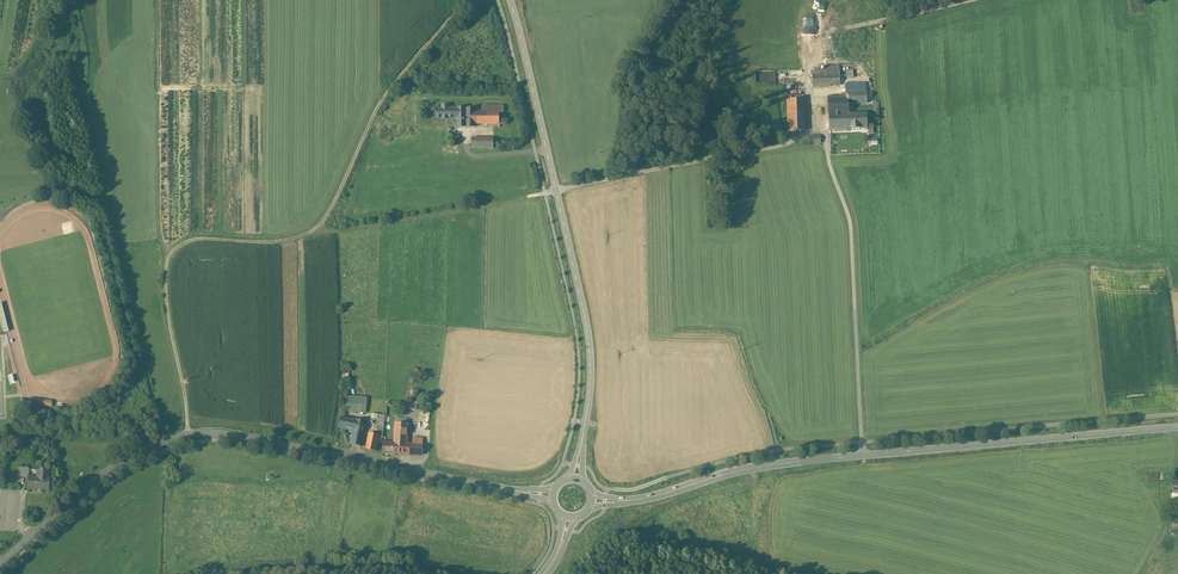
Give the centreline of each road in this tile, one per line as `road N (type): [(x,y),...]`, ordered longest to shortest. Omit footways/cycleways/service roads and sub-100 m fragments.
road 1 (track): [(187,434),(166,295),(171,253),(196,239),(271,242),(319,225),(380,102),(470,0)]
road 2 (tertiary): [(0,563),(123,459),(187,434),(226,434),(553,496)]
road 3 (secondary): [(1177,427),(766,466),(687,486)]
road 4 (secondary): [(509,0),(588,336),(589,394),(576,479)]
road 5 (track): [(814,126),(810,63),(827,27),(967,0)]
road 6 (track): [(319,225),(352,229),(556,191)]

